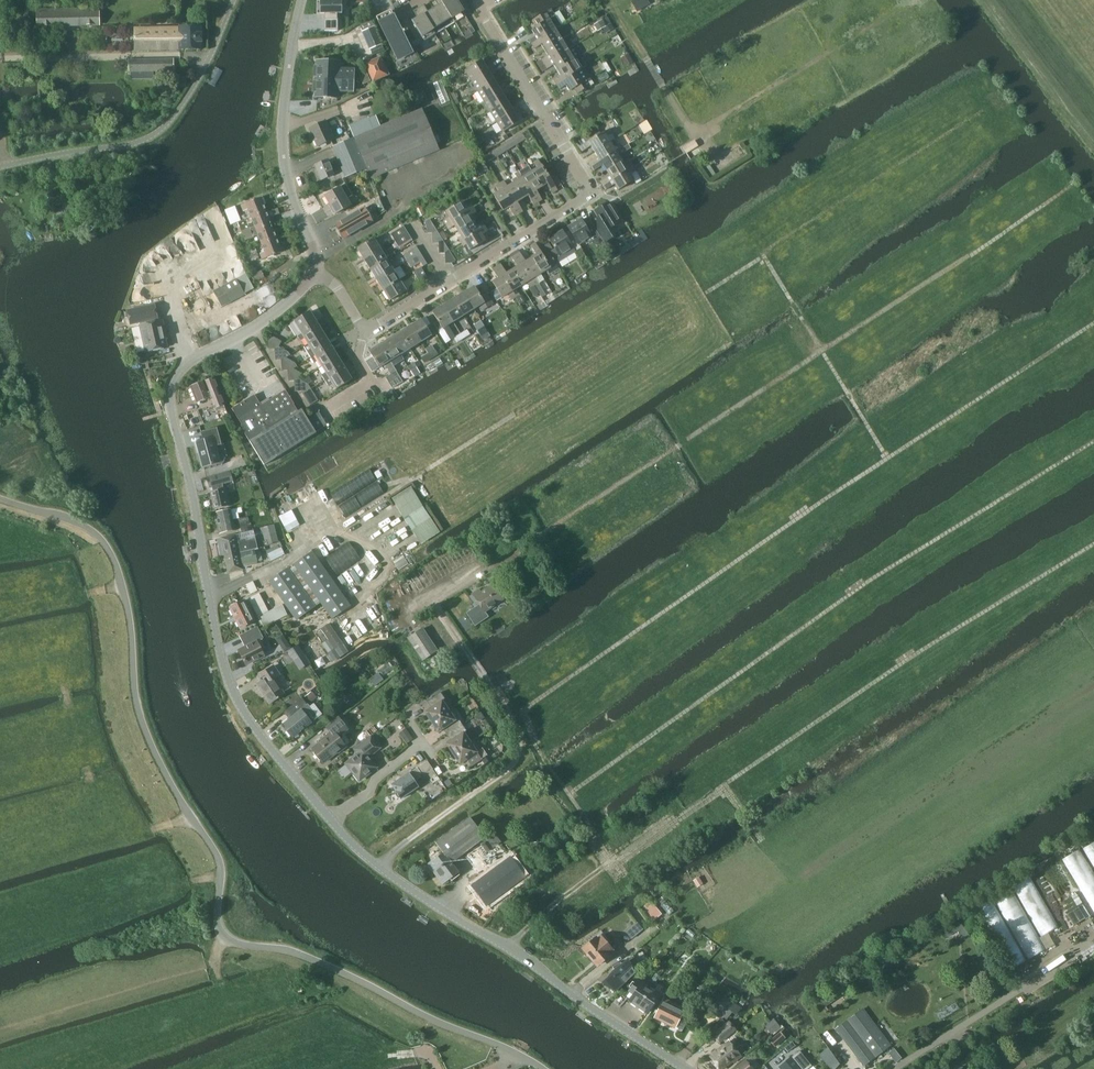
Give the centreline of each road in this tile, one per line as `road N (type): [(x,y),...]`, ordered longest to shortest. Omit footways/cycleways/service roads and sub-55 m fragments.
road 1 (unclassified): [(540,1068),(309,958),(227,939),(216,909),(220,865),(141,719),(114,559),(73,520),(0,498)]
road 2 (unclassified): [(331,821),(242,711),(226,673),(168,395),(190,360),(266,318),(314,271)]
road 3 (residential): [(366,332),(592,193),(499,43),(484,0)]
road 4 (unclassified): [(687,1068),(381,866)]
road 5 (residential): [(381,866),(519,758),(513,721),(434,600)]
road 6 (unclassified): [(0,167),(154,134),(194,86),(235,0)]
road 7 (unclassified): [(314,271),(281,127),(303,0)]
road 8 (residential): [(331,821),(367,803),(378,778),(424,744)]
road 9 (track): [(740,152),(713,168),(665,90)]

